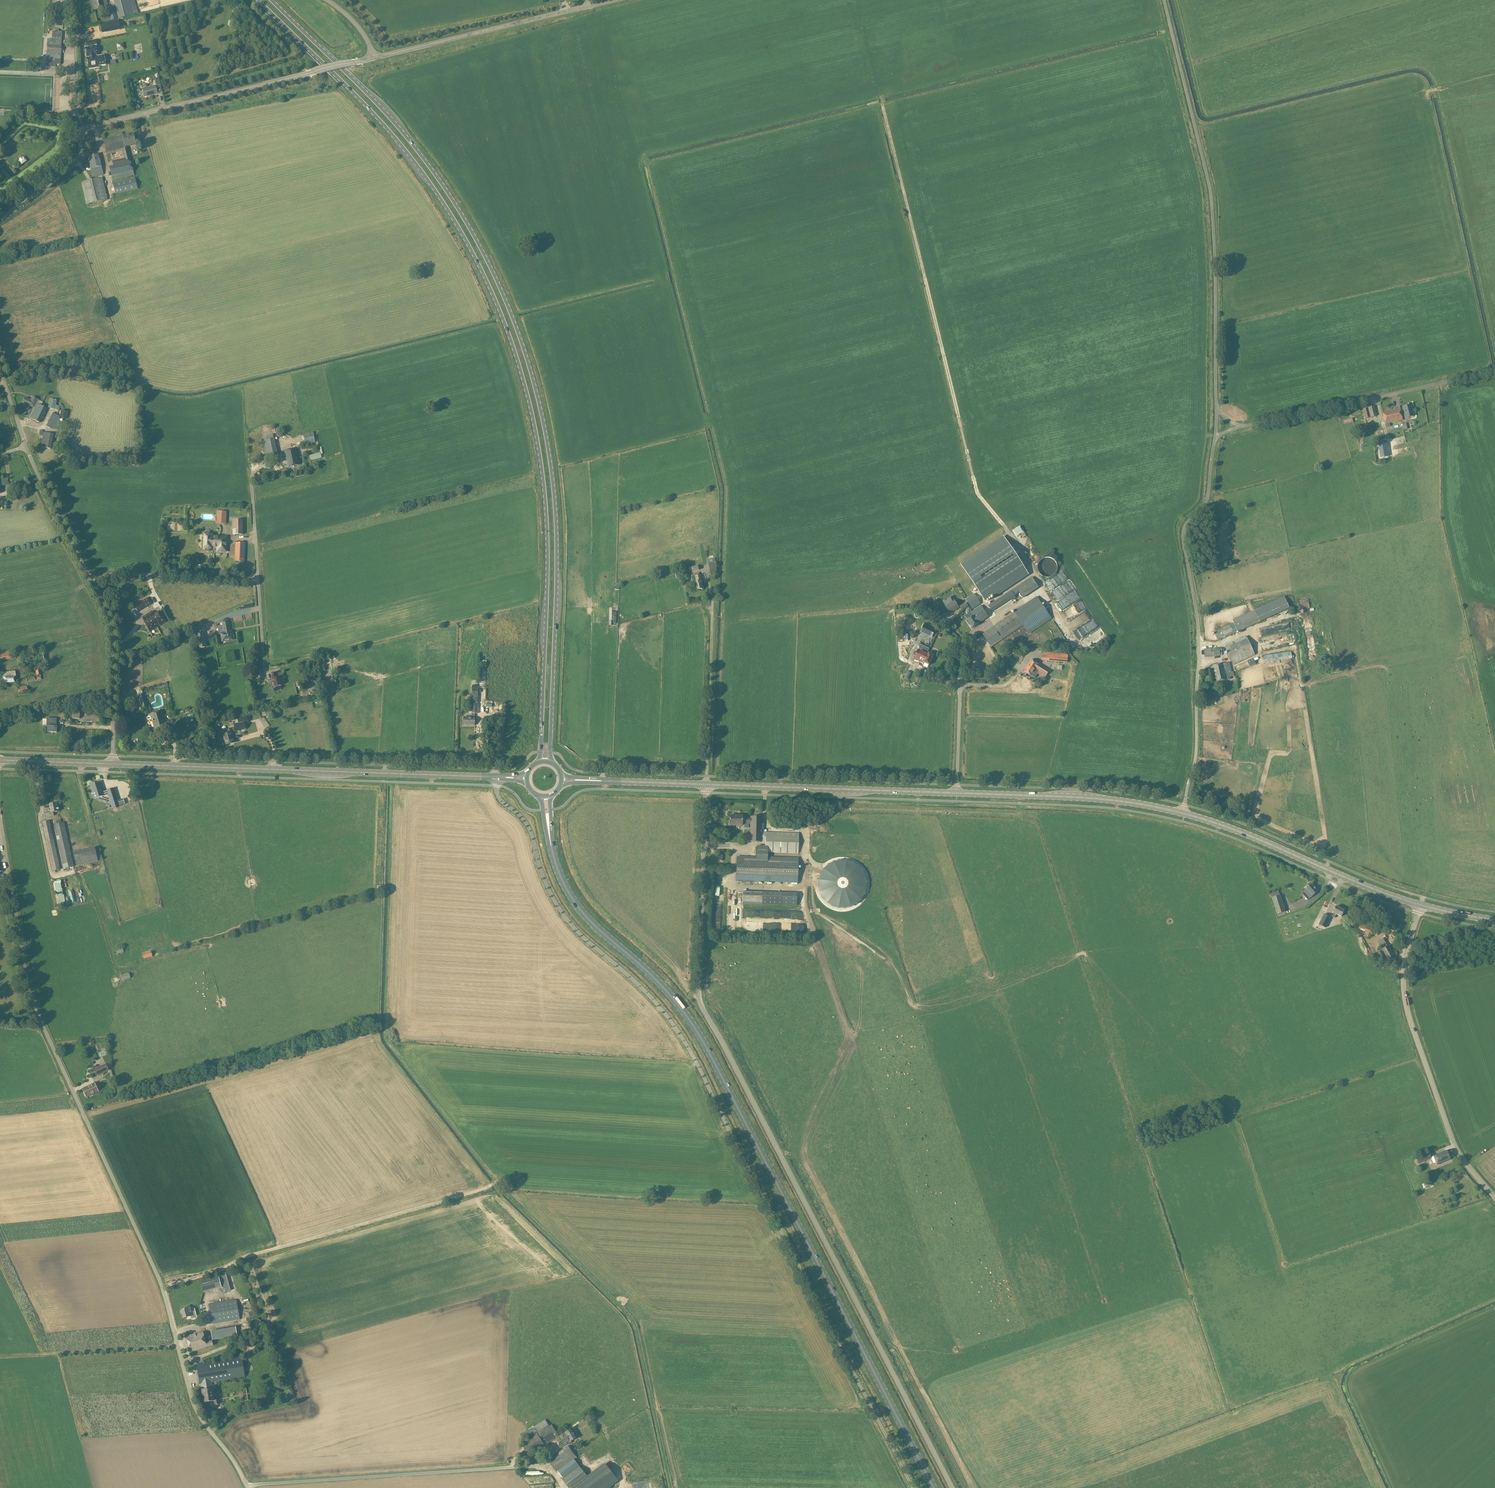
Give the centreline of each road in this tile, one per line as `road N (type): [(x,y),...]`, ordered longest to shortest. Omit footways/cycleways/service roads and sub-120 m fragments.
road 1 (primary): [(259,0),(409,155),(467,242),(501,314),(543,469),(548,580),(540,762)]
road 2 (primary): [(550,762),(552,468),(510,311),(475,238),(415,147),(272,0)]
road 3 (unclassified): [(913,1487),(685,1041),(648,994),(566,918),(528,826),(498,796),(497,777)]
road 4 (unclassified): [(954,1487),(701,1005),(707,785)]
road 5 (primary): [(552,851),(580,909),(654,978),(700,1037),(934,1487)]
road 6 (unclassified): [(248,1483),(193,1401),(158,1274),(41,1020),(0,819)]
road 7 (track): [(881,100),(975,487),(1005,528)]
road 8 (unclassified): [(1216,405),(1211,193),(1164,0)]
road 9 (unclassified): [(1215,439),(1206,501),(1183,536),(1199,659),(1195,757),(1184,813)]
road 10 (primary): [(115,764),(497,777)]
road 11 (unclassified): [(1420,905),(1404,964),(1409,1018),(1453,1140),(1494,1198)]
road 12 (unclassified): [(84,131),(372,58)]
road 13 (unclassified): [(248,1483),(513,1470)]
road 14 (unclassified): [(1494,371),(1244,425)]
road 15 (unclassified): [(372,58),(619,0)]
road 16 (primary): [(1420,905),(1184,813)]
road 17 (primary): [(957,793),(707,785)]
road 18 (primary): [(1184,813),(1120,801),(957,793)]
road 19 (unclassified): [(115,764),(113,636),(91,581)]
road 20 (track): [(0,1357),(178,1346)]
road 21 (unclassified): [(256,581),(124,574),(91,581)]
road 22 (unclassified): [(91,581),(24,447)]
road 23 (unclassified): [(84,131),(73,0)]

